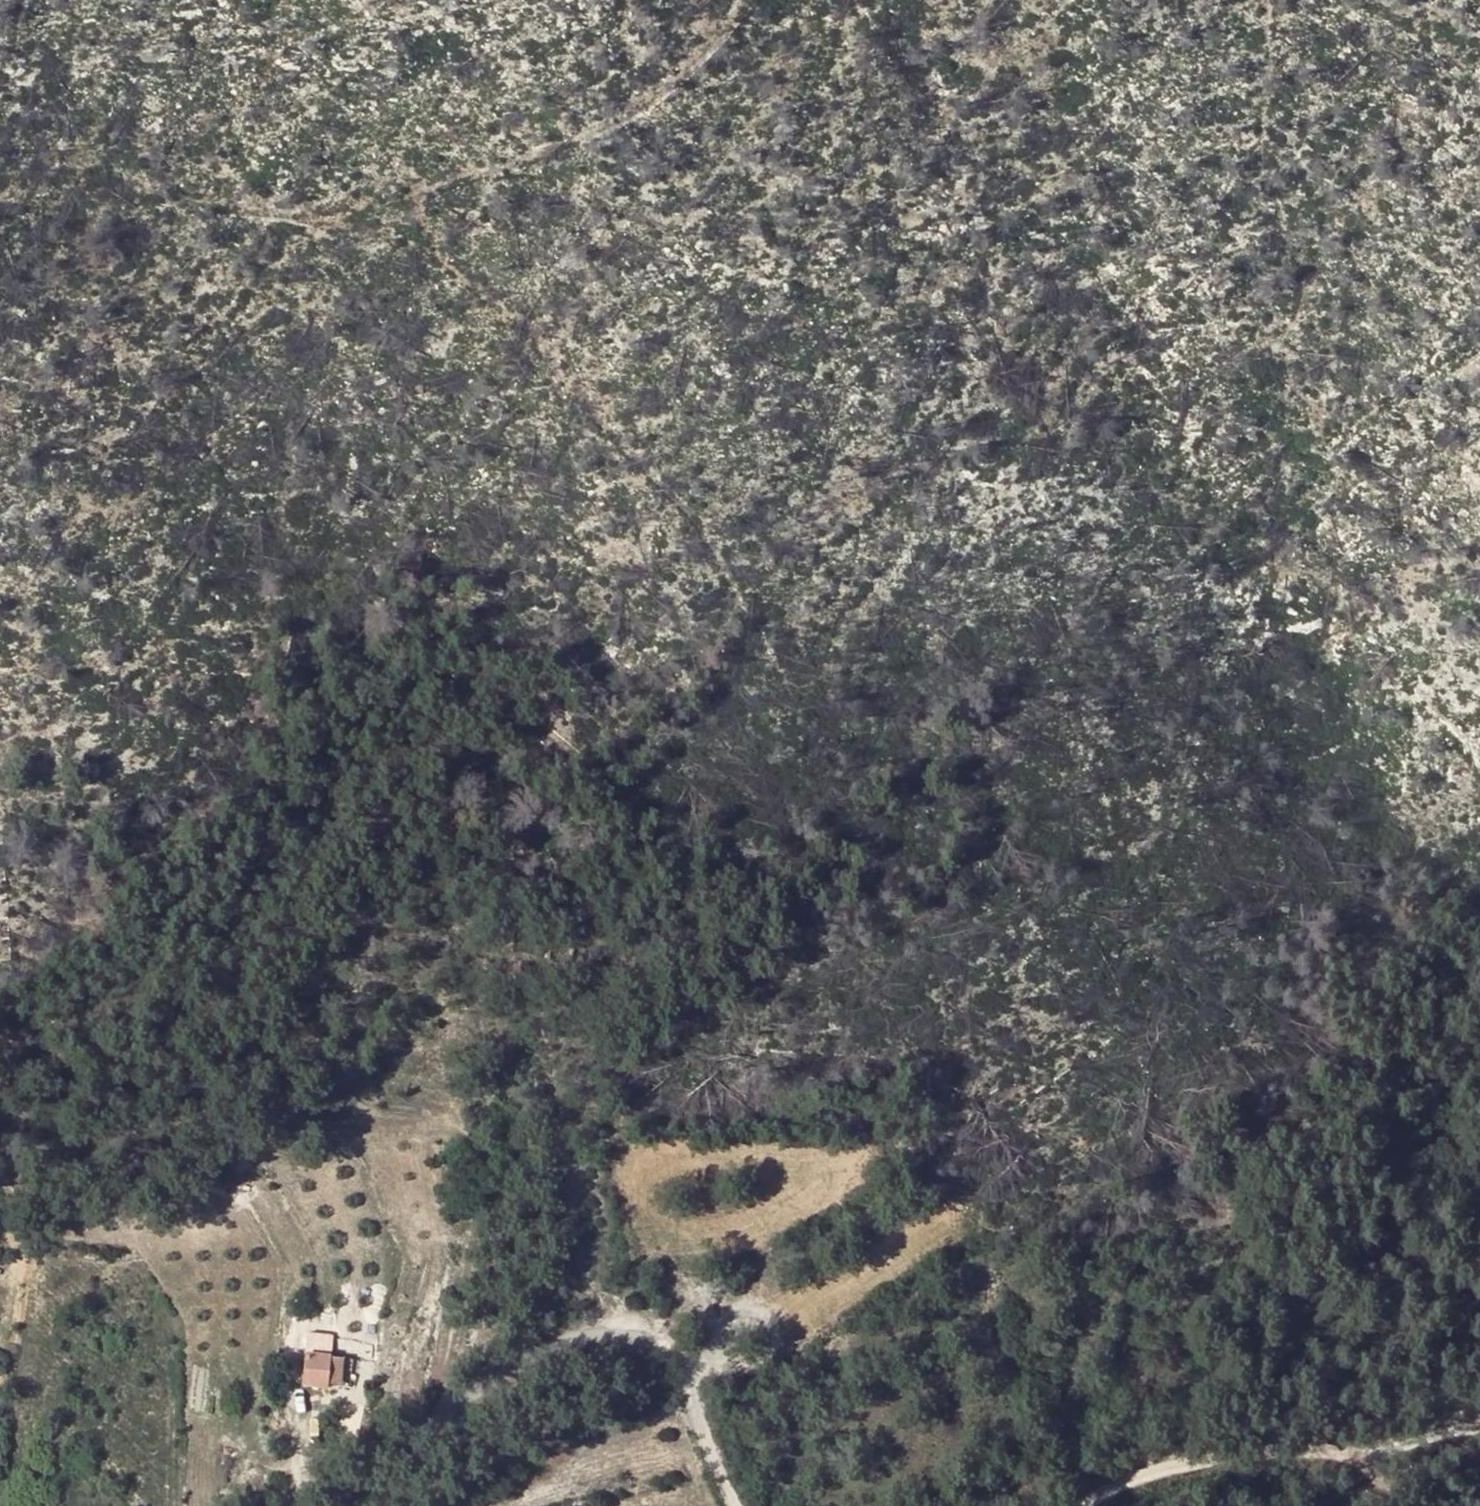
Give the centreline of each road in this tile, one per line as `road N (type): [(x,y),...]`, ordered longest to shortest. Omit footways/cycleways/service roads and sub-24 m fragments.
road 1 (unclassified): [(338,1505),(446,1413),(565,1340),(638,1340),(703,1360)]
road 2 (track): [(1086,1505),(1180,1466),(1297,1450),(1363,1455),(1479,1428)]
road 3 (unclassified): [(703,1360),(753,1363),(770,1349),(772,1330),(746,1312),(712,1346)]
road 4 (track): [(688,1361),(699,1434),(734,1505)]

